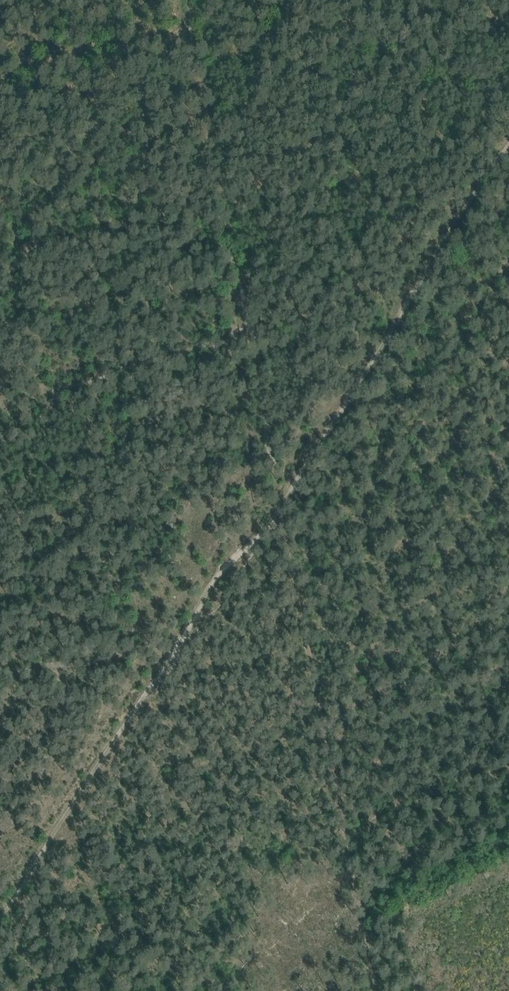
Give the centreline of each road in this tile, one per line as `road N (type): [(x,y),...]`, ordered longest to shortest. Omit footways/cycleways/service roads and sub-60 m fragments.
road 1 (track): [(0,919),(217,577),(283,503),(508,147)]

